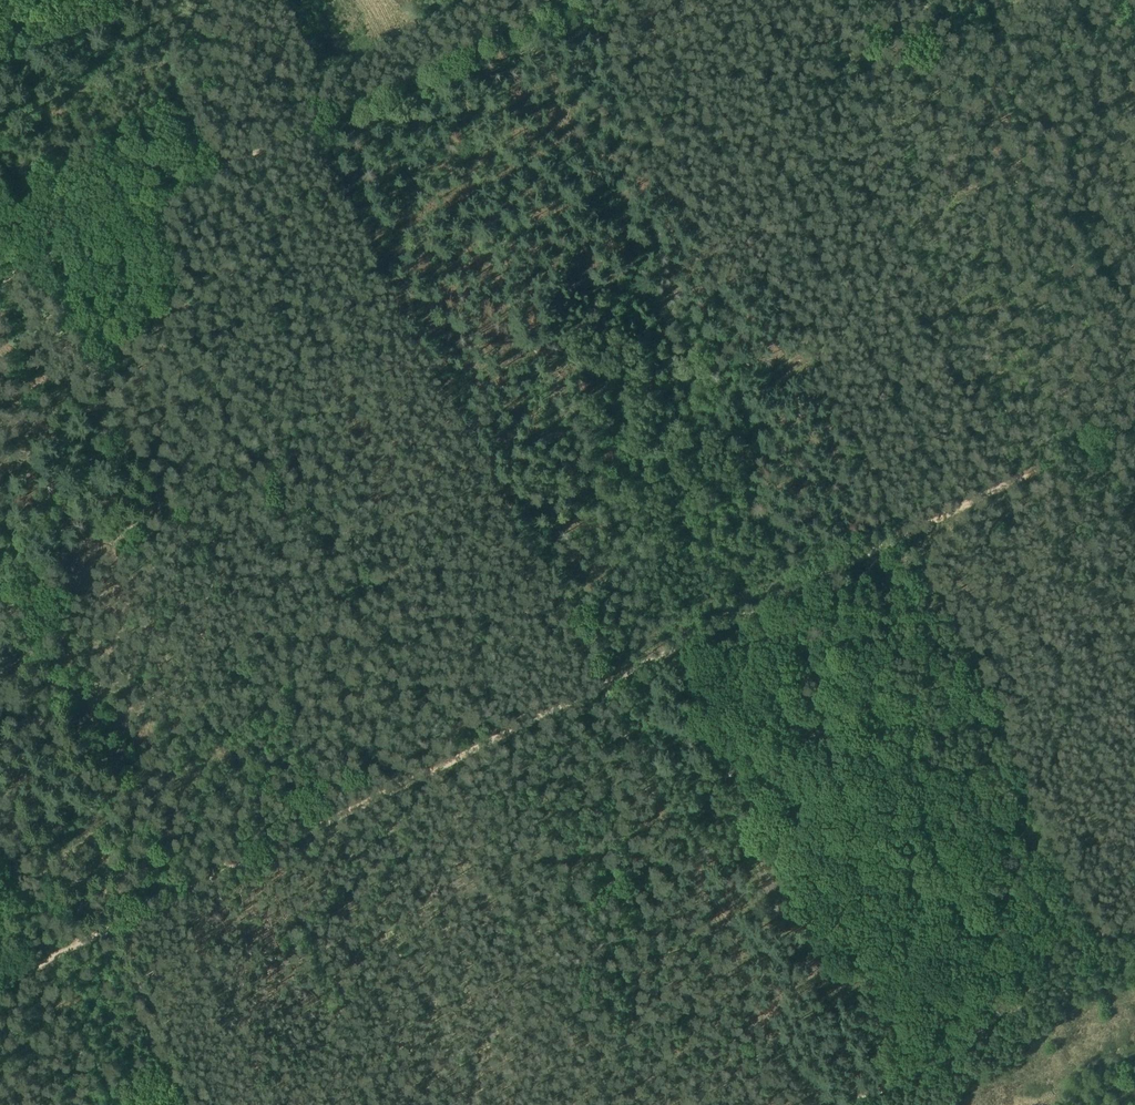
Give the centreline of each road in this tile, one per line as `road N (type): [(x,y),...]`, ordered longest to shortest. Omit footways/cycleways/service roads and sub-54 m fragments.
road 1 (track): [(0,980),(1134,417)]
road 2 (track): [(0,277),(552,0)]
road 3 (track): [(842,1104),(956,1042),(1102,932),(1134,933)]

